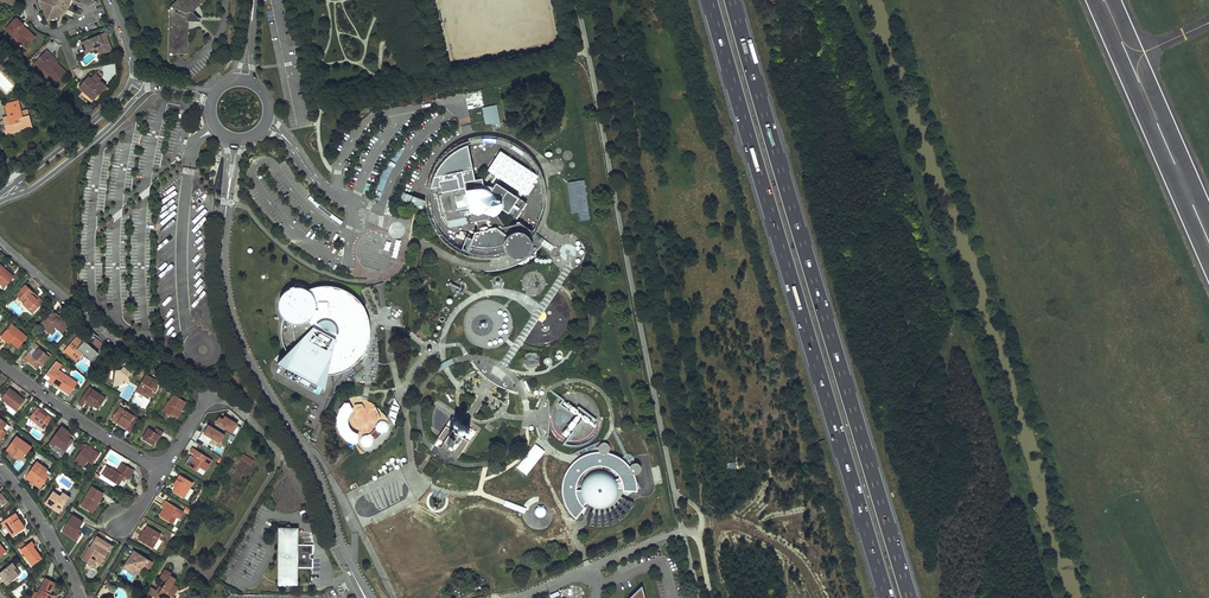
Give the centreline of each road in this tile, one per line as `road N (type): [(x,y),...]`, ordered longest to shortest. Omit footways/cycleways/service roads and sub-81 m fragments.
road 1 (motorway): [(709,0),(851,478)]
road 2 (motorway): [(872,473),(731,0)]
road 3 (tertiary): [(365,597),(307,458),(231,322),(222,269),(228,195)]
road 4 (residential): [(0,242),(103,331),(211,392)]
road 5 (residential): [(0,362),(163,471)]
road 6 (residential): [(0,200),(33,188),(148,87)]
road 7 (residential): [(81,597),(0,467)]
road 8 (residential): [(131,81),(16,182)]
road 9 (tertiary): [(639,548),(690,529),(713,533),(737,597)]
road 10 (track): [(704,523),(744,528),(782,548),(819,597)]
road 11 (motorway): [(937,597),(872,473)]
road 12 (residential): [(211,392),(267,437),(289,470),(290,494)]
road 13 (motorway): [(910,597),(872,473)]
road 14 (motorway): [(851,478),(887,597)]
road 15 (motorway): [(851,478),(862,597)]

